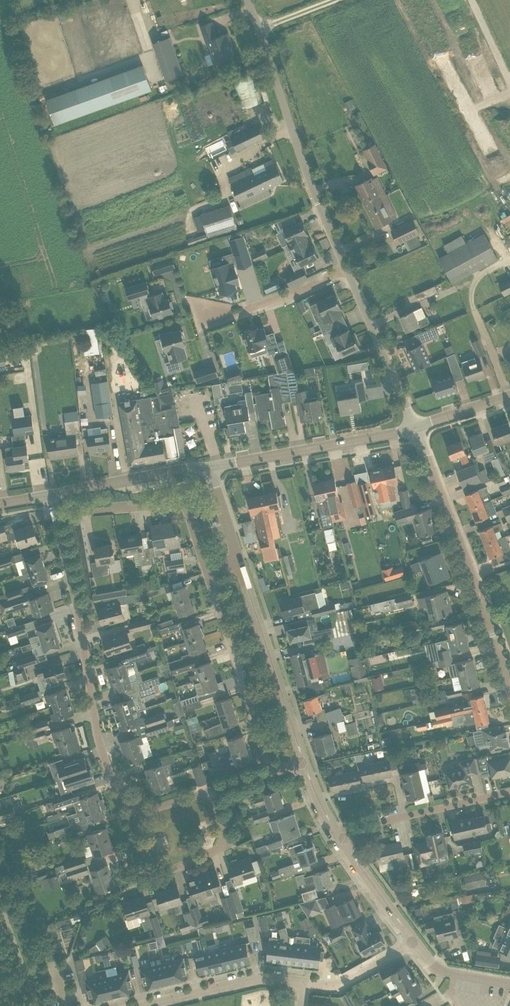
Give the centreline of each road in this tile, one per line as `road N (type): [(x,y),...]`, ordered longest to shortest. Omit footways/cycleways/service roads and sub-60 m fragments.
road 1 (residential): [(58,514),(97,736),(116,792),(138,812)]
road 2 (residential): [(509,687),(416,428)]
road 3 (unclassified): [(318,203),(252,0)]
road 4 (residential): [(210,468),(416,428)]
road 5 (residential): [(272,772),(209,573)]
road 6 (residential): [(138,812),(129,865),(144,874),(224,842),(213,792)]
road 7 (residential): [(303,761),(240,565)]
road 8 (residential): [(209,573),(180,505),(58,514)]
road 9 (residential): [(336,832),(509,791)]
road 10 (residential): [(416,428),(341,269)]
road 11 (residential): [(341,269),(203,321),(196,302)]
road 12 (residential): [(305,980),(262,979),(148,1005)]
road 13 (residential): [(55,496),(210,468)]
road 14 (residential): [(413,941),(336,832)]

